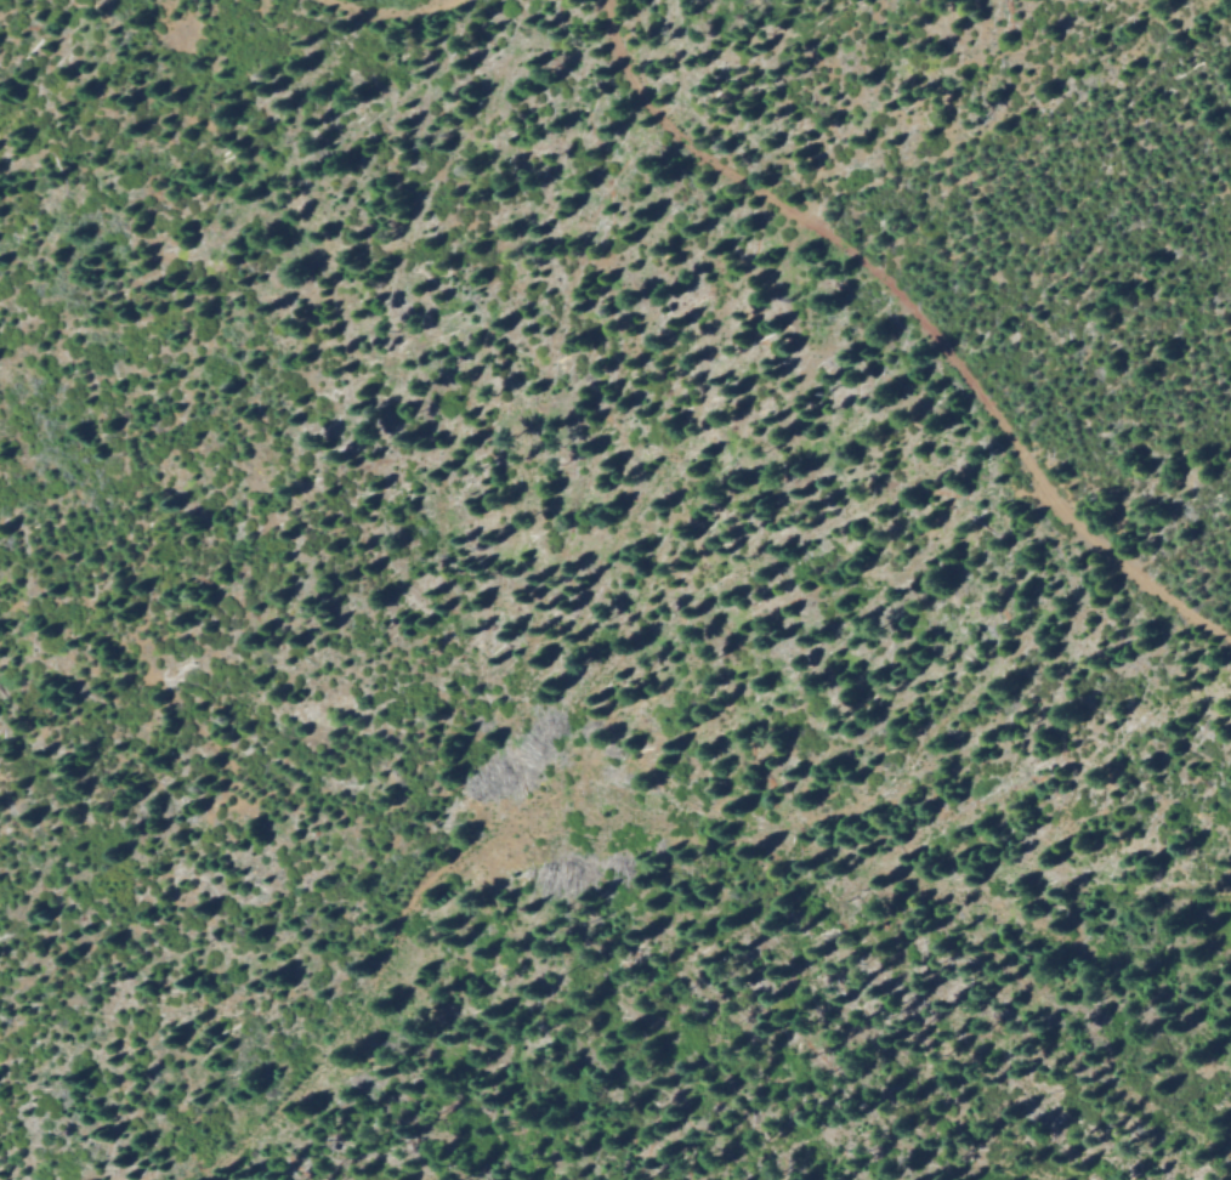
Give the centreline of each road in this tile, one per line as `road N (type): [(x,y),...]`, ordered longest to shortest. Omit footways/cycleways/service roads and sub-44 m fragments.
road 1 (track): [(612,0),(632,97),(819,236),(896,278),(1017,470),(1134,571),(1230,635)]
road 2 (track): [(318,0),(416,16),(470,0)]

